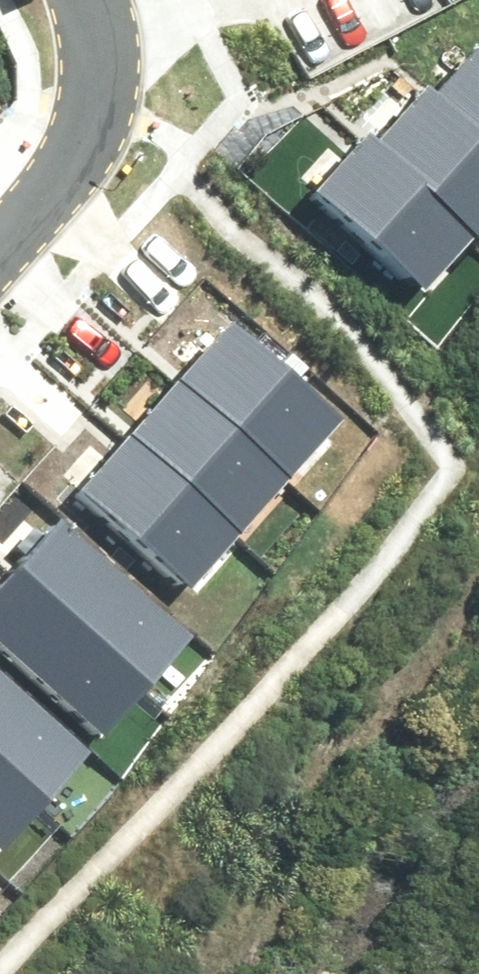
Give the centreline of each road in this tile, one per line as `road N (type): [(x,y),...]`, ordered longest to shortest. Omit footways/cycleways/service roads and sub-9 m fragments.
road 1 (residential): [(78,0),(88,59),(61,171),(0,249)]

